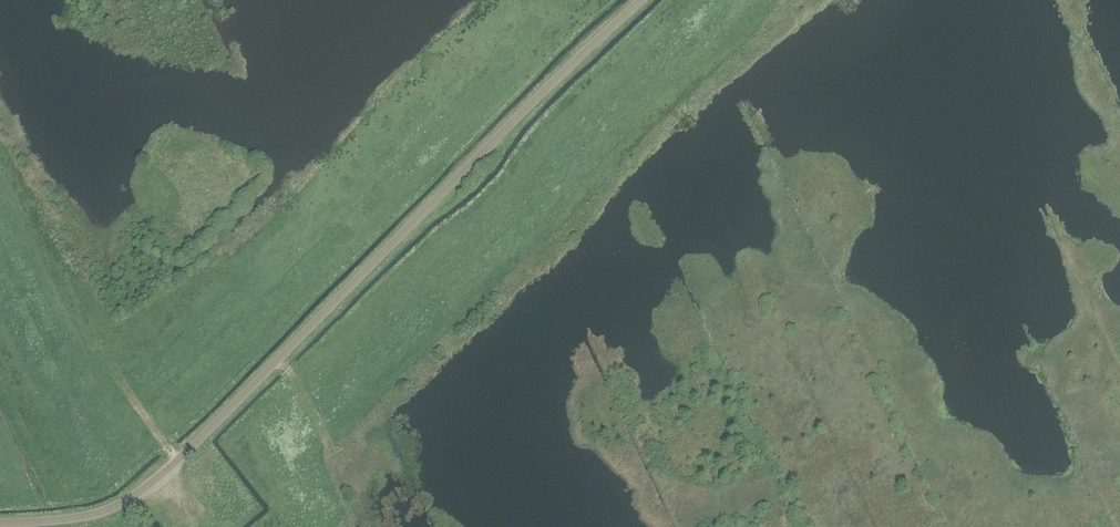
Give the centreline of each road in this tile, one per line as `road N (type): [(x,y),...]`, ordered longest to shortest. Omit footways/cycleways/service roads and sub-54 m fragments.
road 1 (unclassified): [(0,523),(91,515),(163,474),(640,0)]
road 2 (track): [(296,526),(306,497),(291,439),(310,412),(718,0)]

